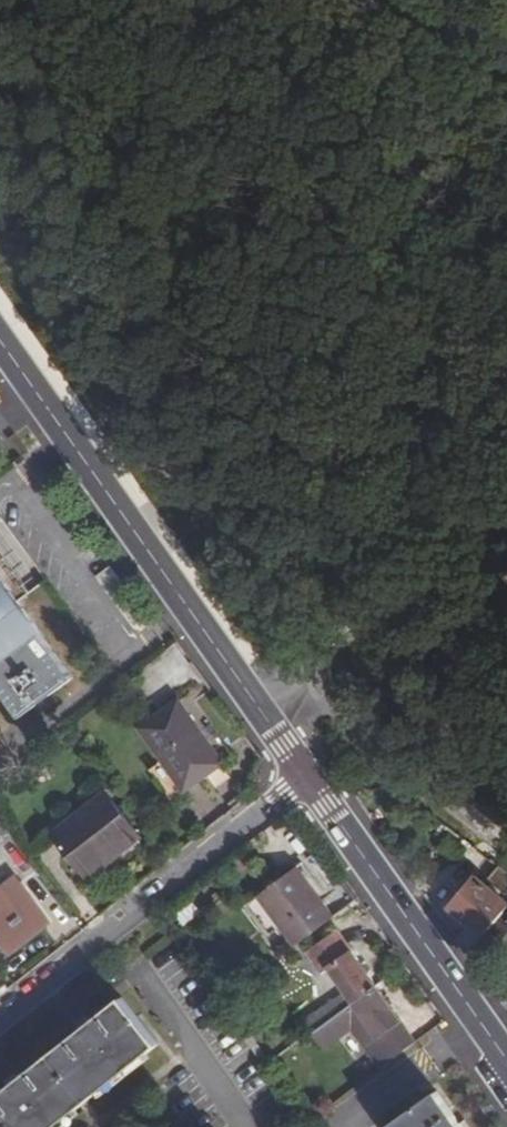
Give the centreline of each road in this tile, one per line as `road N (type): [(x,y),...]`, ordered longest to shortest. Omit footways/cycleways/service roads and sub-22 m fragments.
road 1 (tertiary): [(0,338),(308,780)]
road 2 (residential): [(0,1017),(308,780)]
road 3 (tertiary): [(308,780),(506,1056)]

